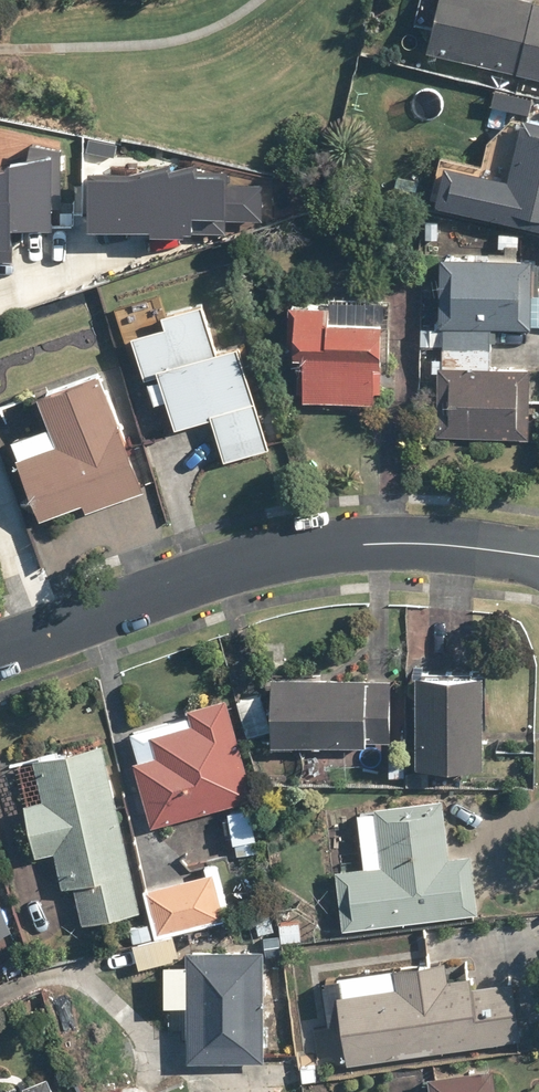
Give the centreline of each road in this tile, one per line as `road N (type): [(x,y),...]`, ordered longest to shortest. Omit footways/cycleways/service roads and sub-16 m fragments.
road 1 (residential): [(538,556),(369,543),(261,556),(0,652)]

